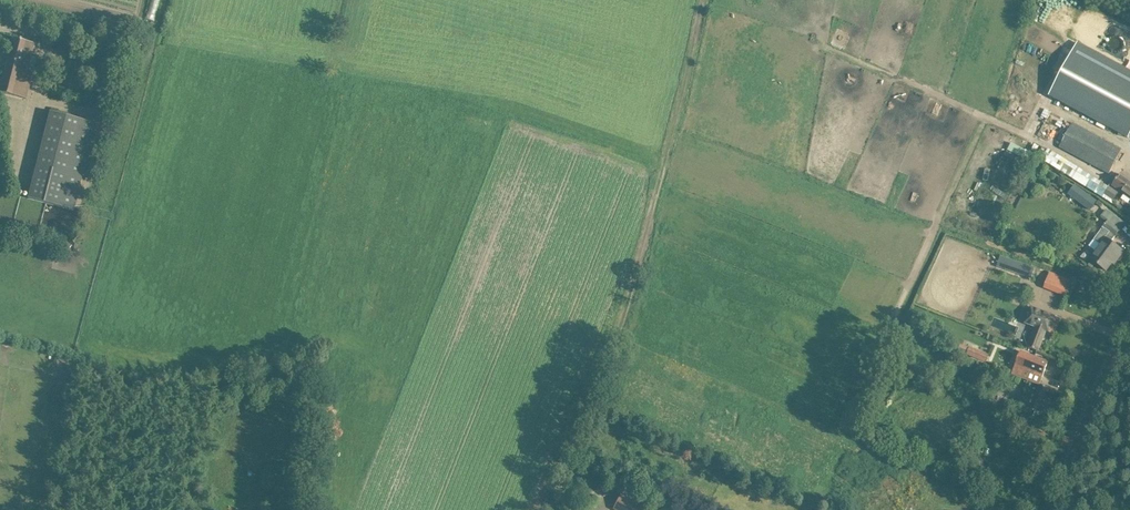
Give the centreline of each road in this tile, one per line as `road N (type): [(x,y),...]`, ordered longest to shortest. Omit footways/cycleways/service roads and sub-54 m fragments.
road 1 (tertiary): [(1049,509),(1129,318)]

